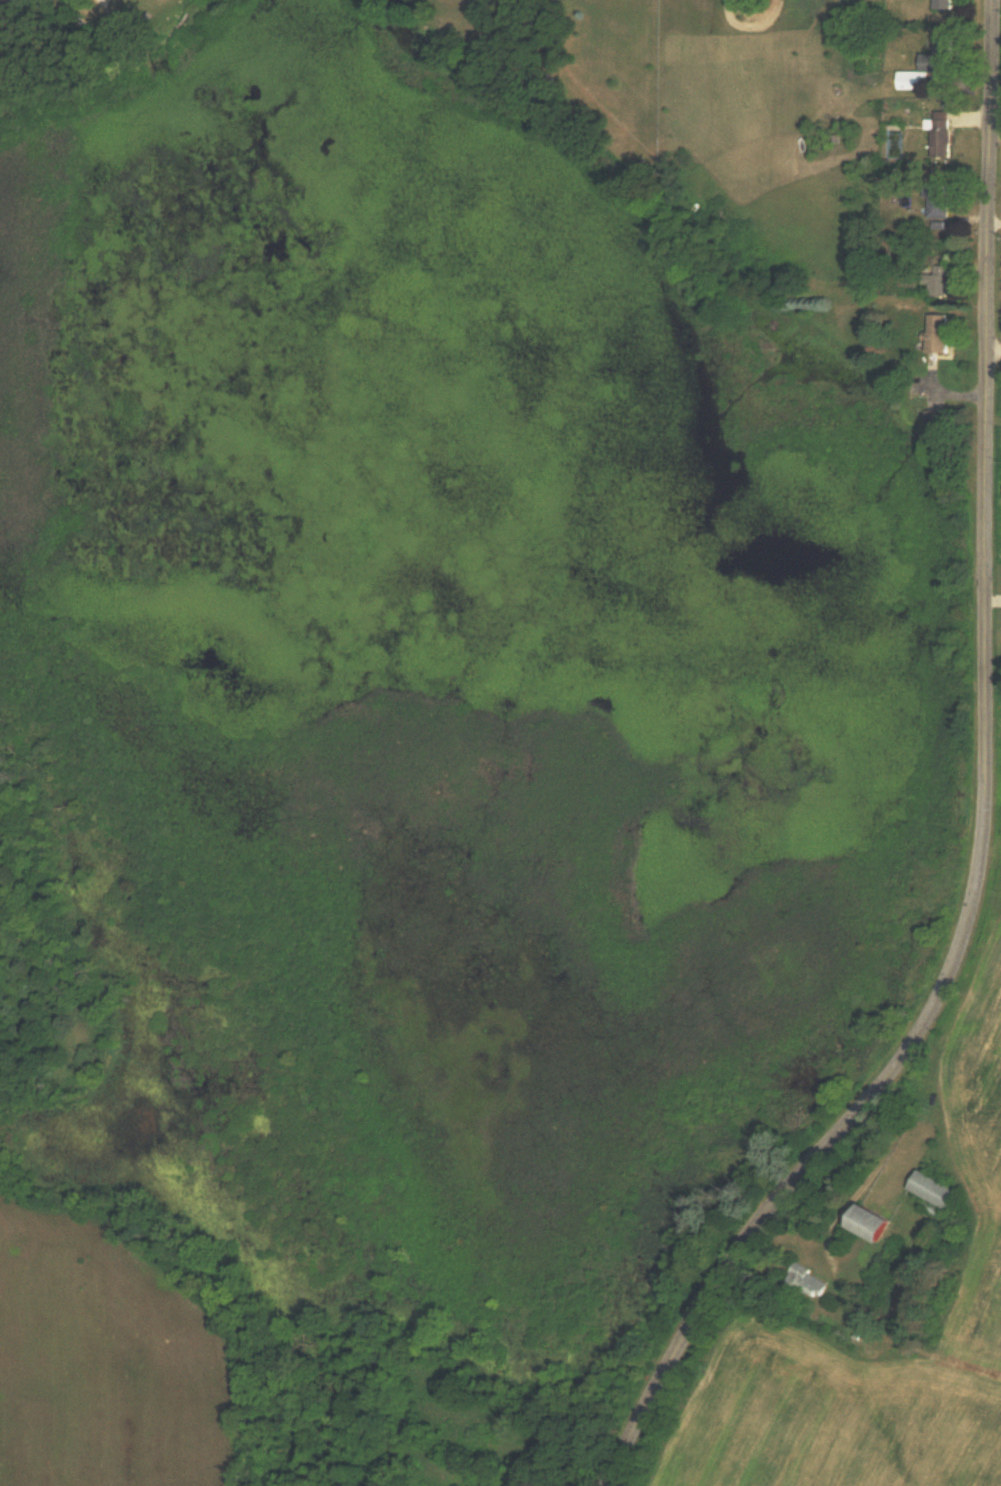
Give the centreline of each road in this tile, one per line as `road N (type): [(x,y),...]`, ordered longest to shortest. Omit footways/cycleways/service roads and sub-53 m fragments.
road 1 (residential): [(991,0),(988,755),(972,912),(912,1047),(732,1263),(611,1485)]

